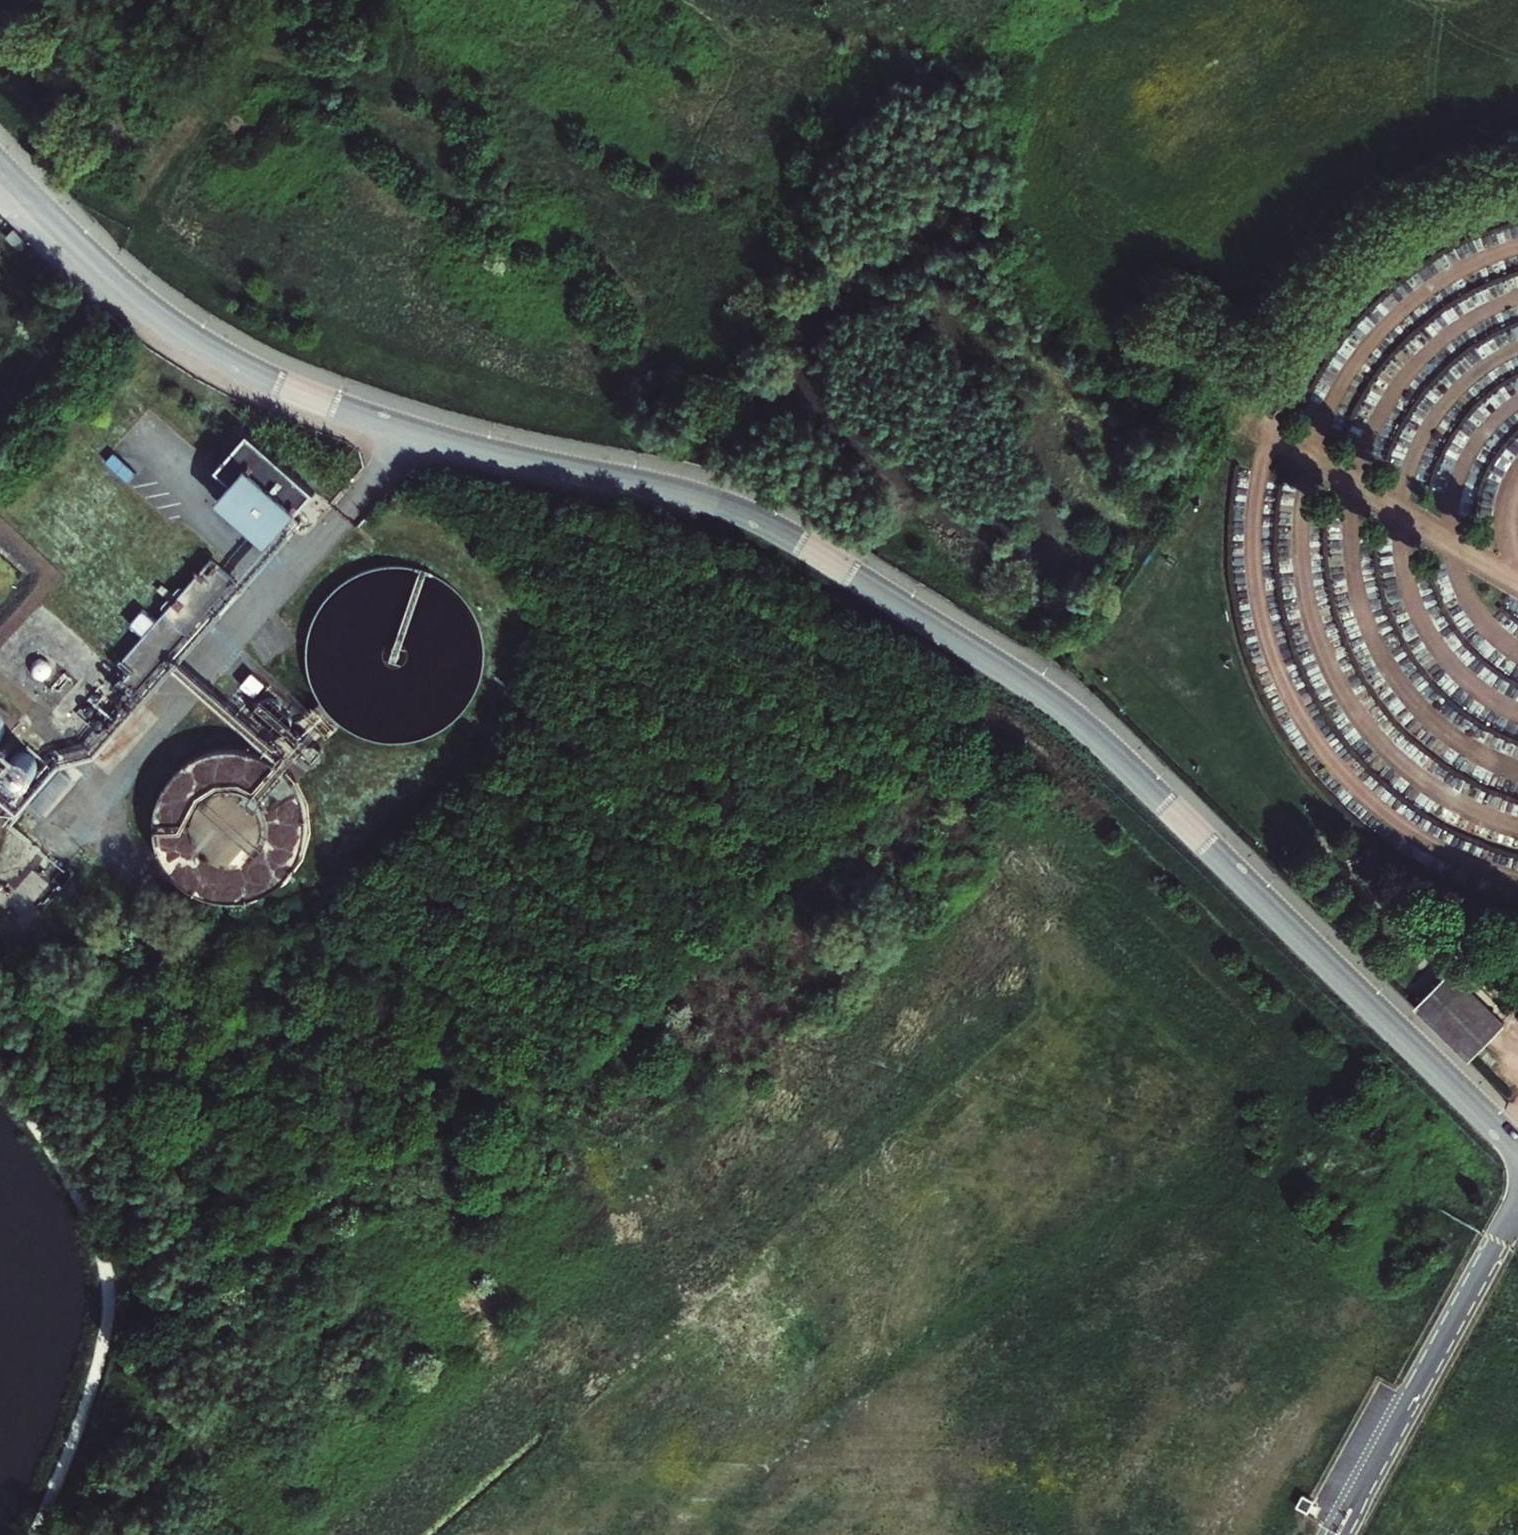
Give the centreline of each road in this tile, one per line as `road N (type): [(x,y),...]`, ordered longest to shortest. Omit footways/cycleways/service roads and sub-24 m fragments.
road 1 (residential): [(0,163),(123,284),(244,369),(456,444),(729,505),(1020,678),(1099,739),(1517,1148)]

